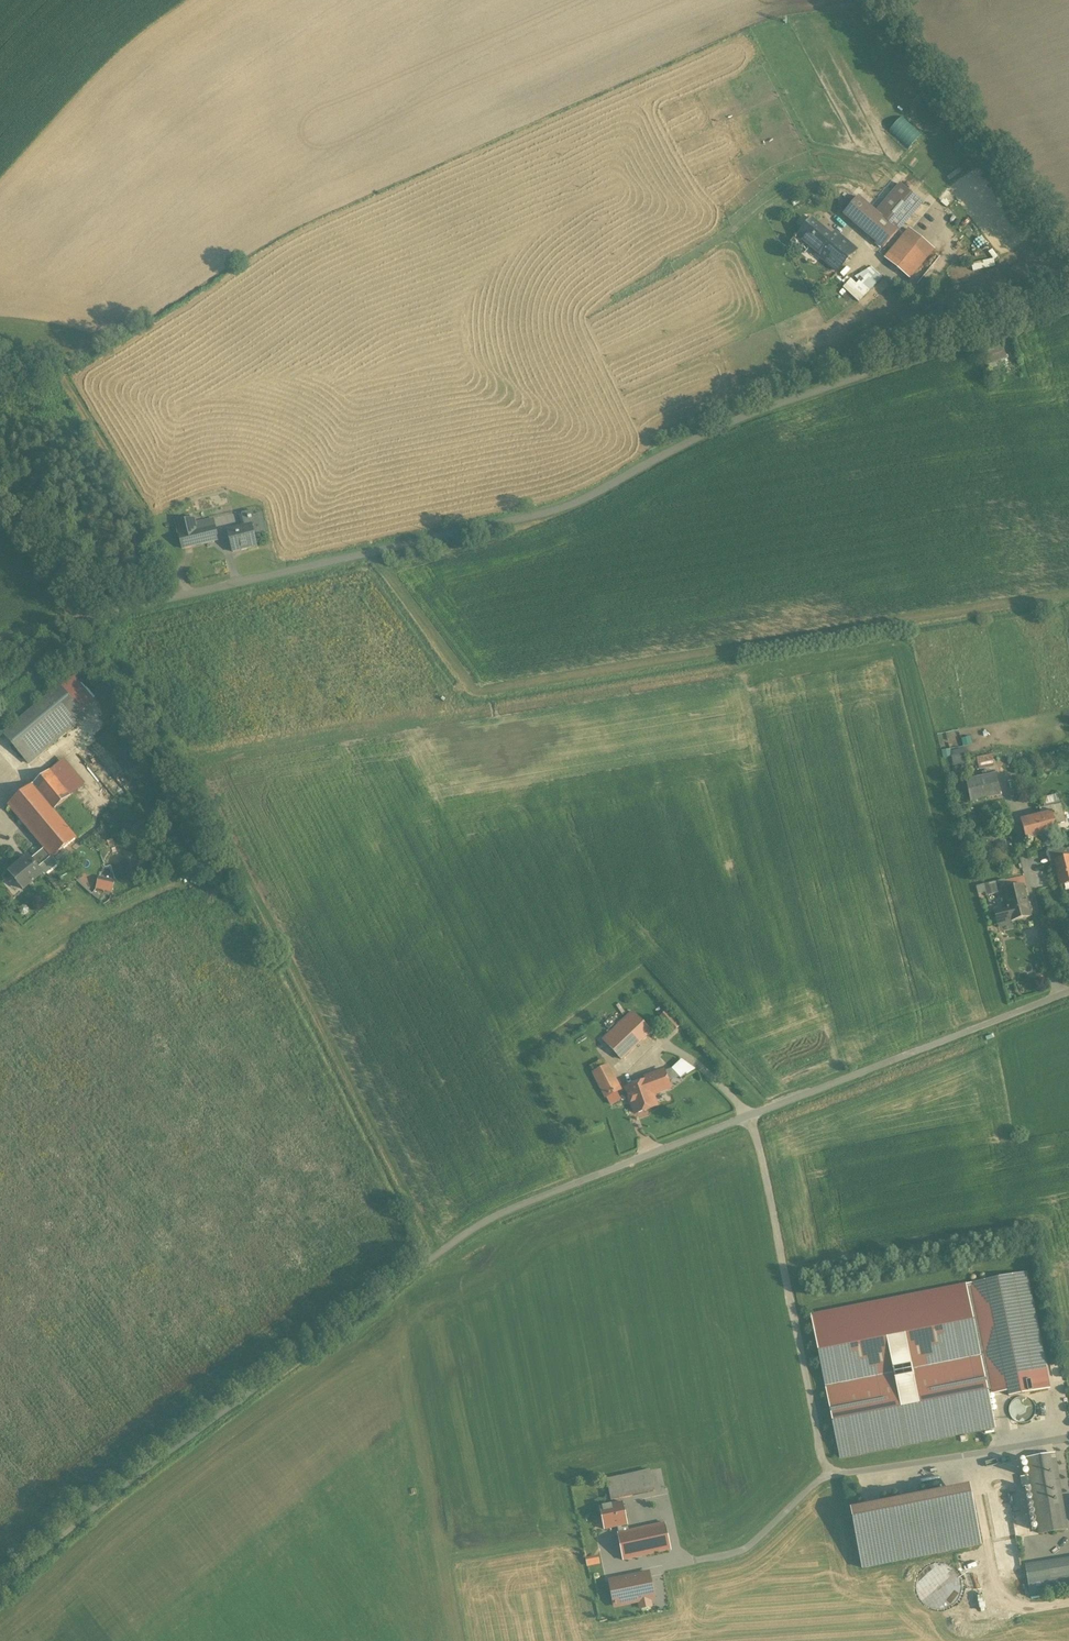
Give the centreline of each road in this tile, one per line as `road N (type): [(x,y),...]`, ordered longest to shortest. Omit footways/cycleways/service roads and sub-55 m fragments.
road 1 (unclassified): [(0,1587),(136,1473),(477,1222),(1068,988)]
road 2 (unclassified): [(0,638),(560,510),(775,404),(1068,308)]

